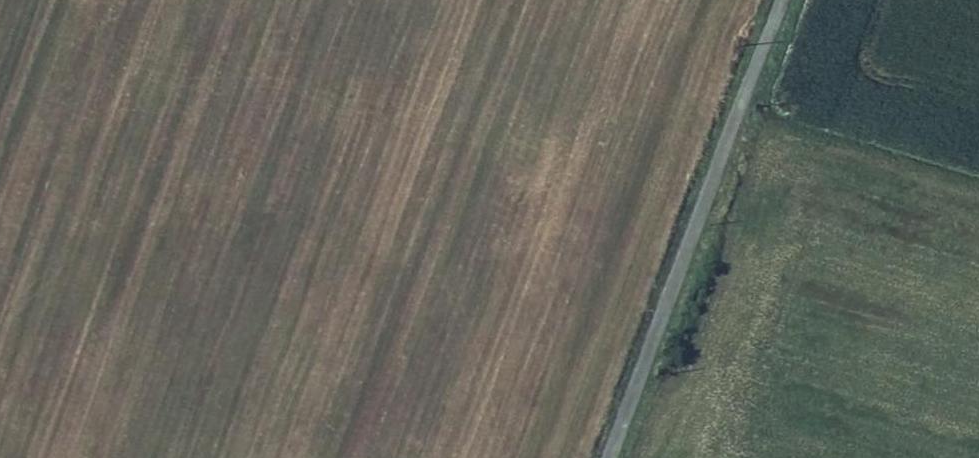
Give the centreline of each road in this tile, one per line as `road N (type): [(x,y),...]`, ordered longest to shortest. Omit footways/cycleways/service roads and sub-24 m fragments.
road 1 (residential): [(788,0),(612,457)]

